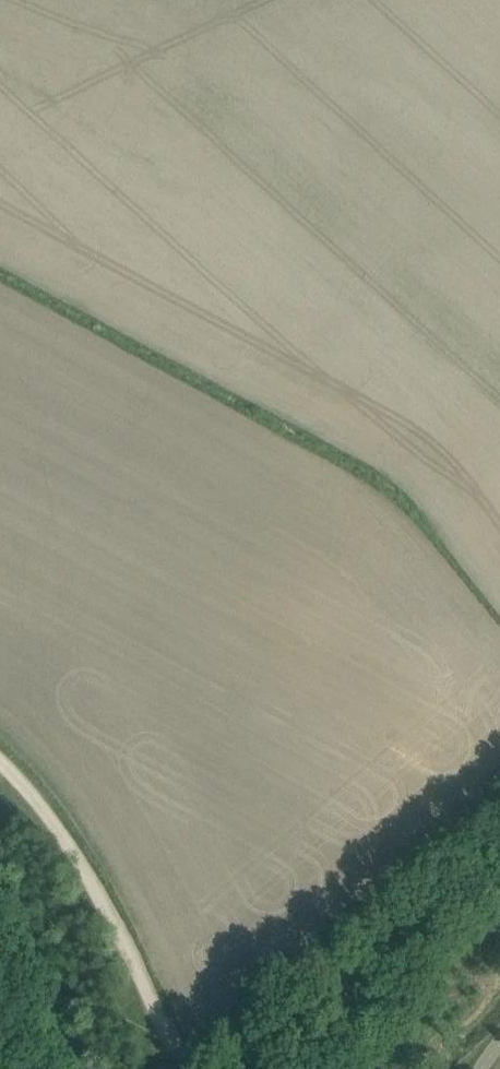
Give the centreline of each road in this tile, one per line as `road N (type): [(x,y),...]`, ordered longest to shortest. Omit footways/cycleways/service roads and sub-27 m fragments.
road 1 (track): [(205,1068),(171,1038),(113,914),(0,760)]

